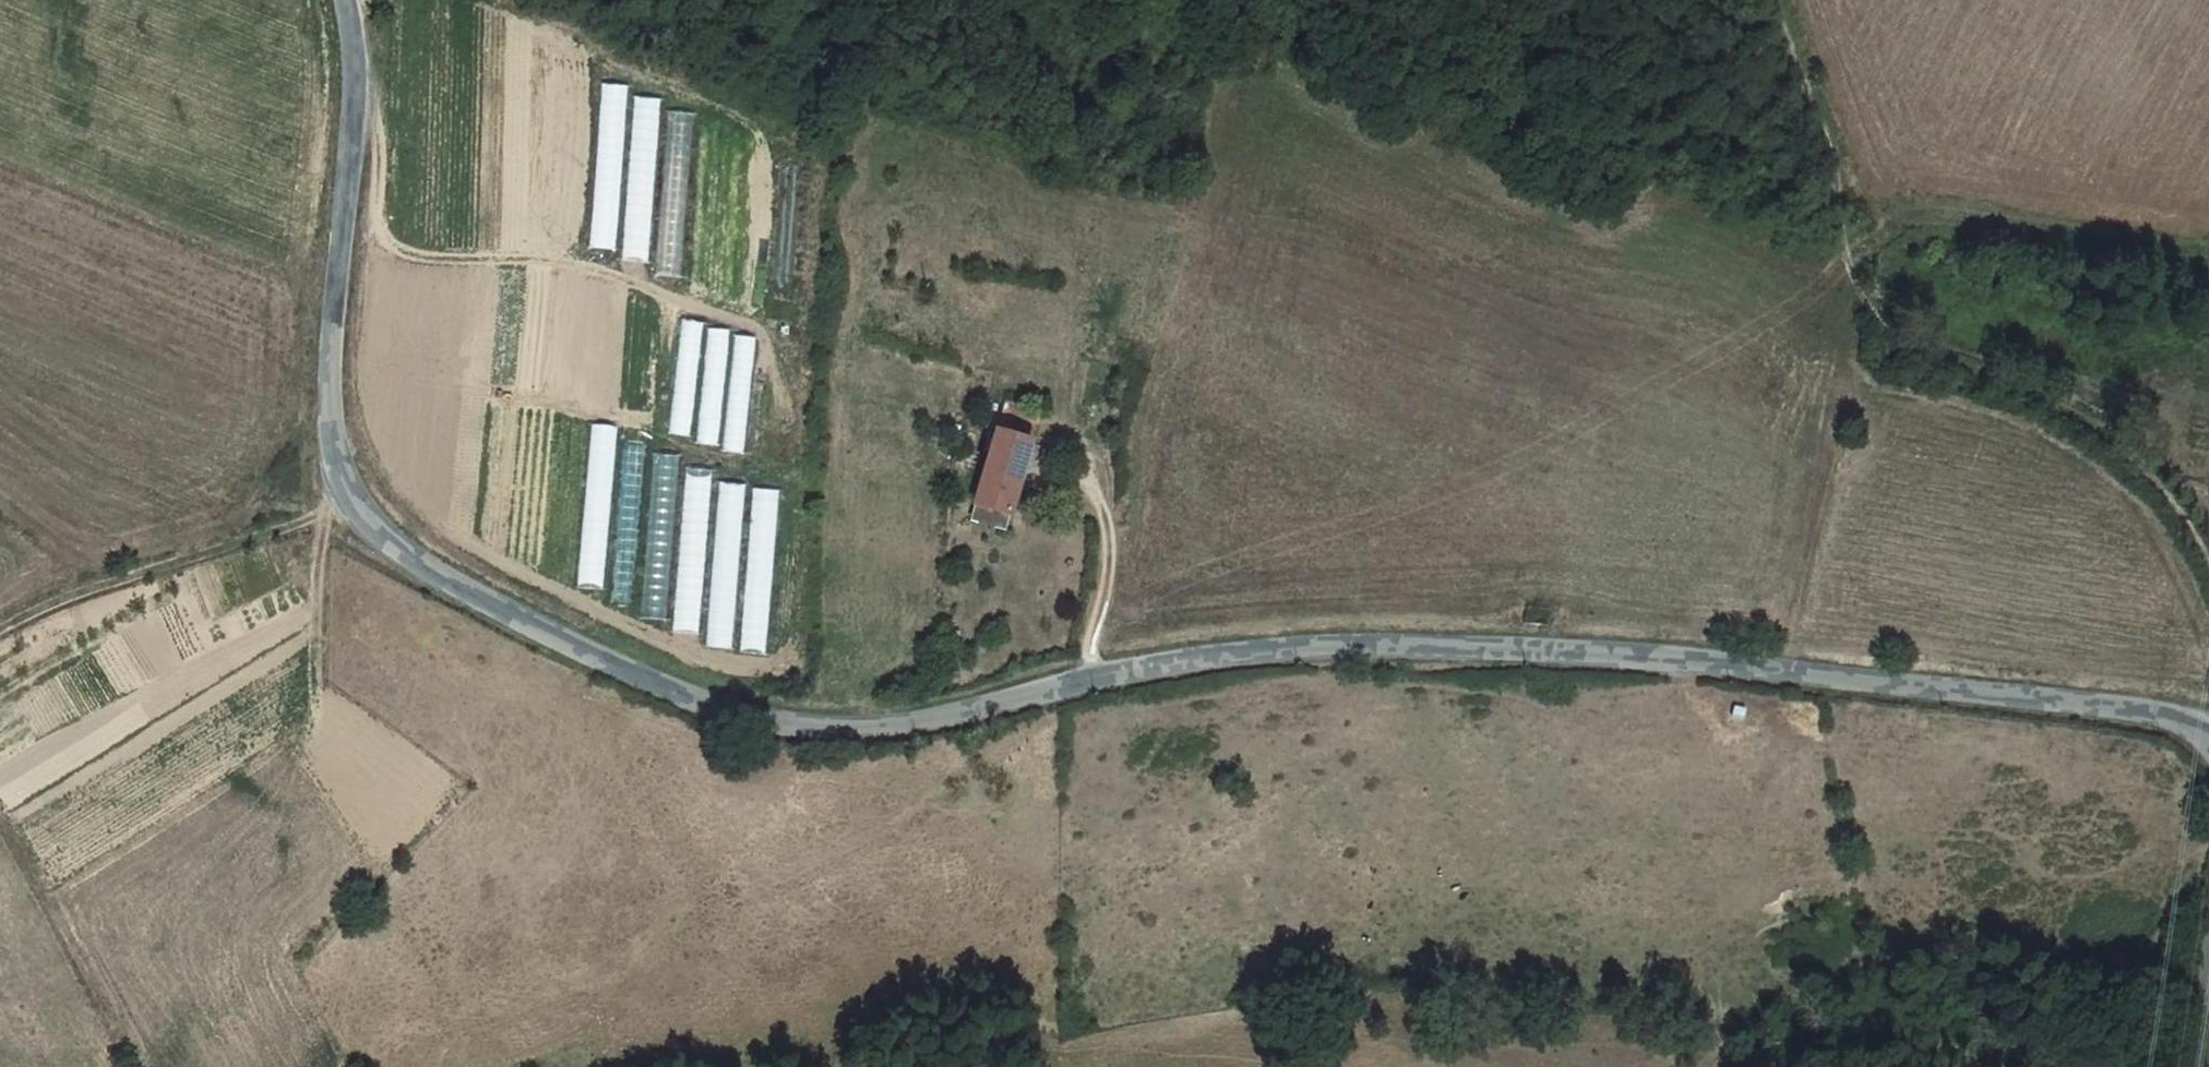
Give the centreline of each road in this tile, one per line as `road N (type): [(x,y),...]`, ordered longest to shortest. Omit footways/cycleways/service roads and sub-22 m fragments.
road 1 (unclassified): [(2208,744),(2180,716),(1481,649),(1316,647),(1163,666),(927,719),(826,727),(711,708),(427,576),(350,512),(324,433),(328,317),(357,78),(344,0)]
road 2 (track): [(1784,0),(1826,128),(1858,288),(1895,332),(2049,408),(2138,471),(2208,566)]

